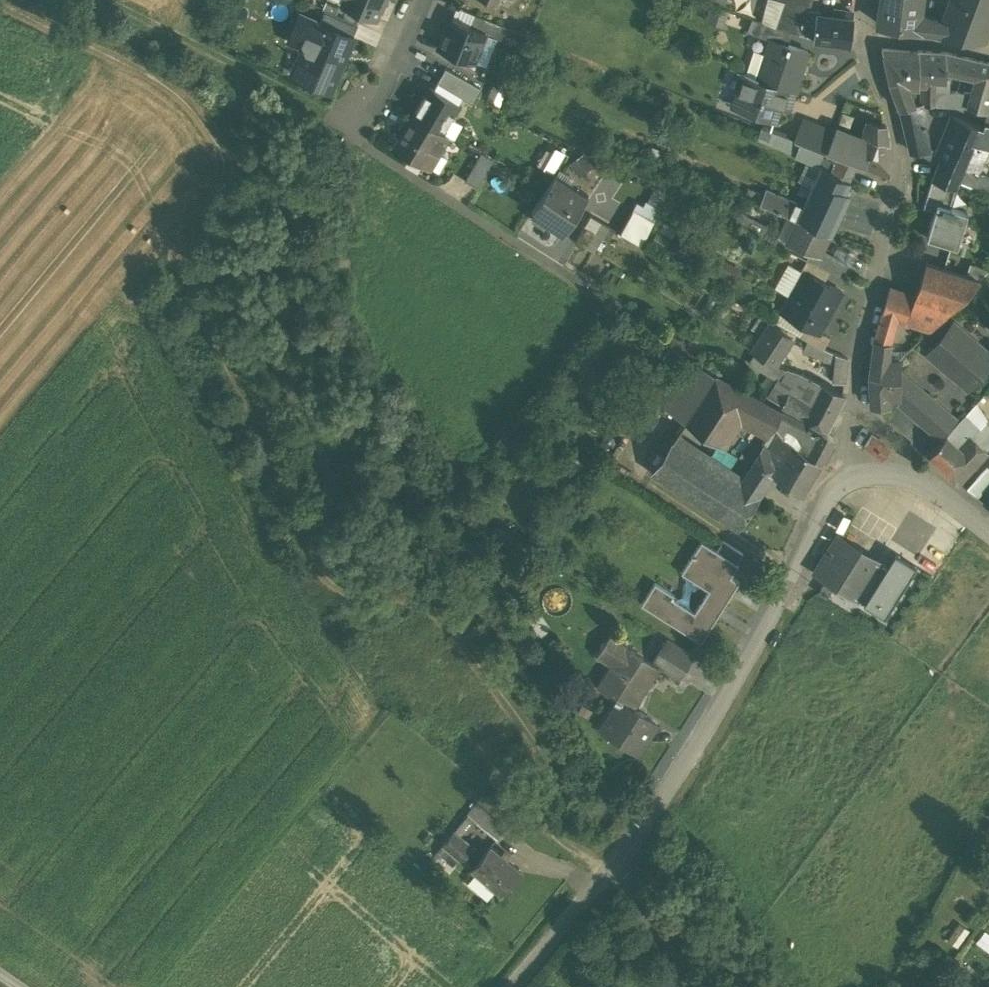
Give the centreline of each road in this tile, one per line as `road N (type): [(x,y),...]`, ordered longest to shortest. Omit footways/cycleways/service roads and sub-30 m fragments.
road 1 (residential): [(868,0),(866,34),(902,166),(899,233),(862,335),(849,480)]
road 2 (residential): [(849,480),(832,494),(686,763),(613,861)]
road 3 (residential): [(365,135),(392,163),(698,358)]
road 4 (residential): [(365,135),(195,47),(215,0)]
road 5 (residential): [(613,861),(510,986)]
road 6 (residential): [(849,480),(901,473),(934,486),(988,527)]
road 7 (residential): [(613,861),(702,986)]
road 8 (residential): [(423,0),(365,135)]

